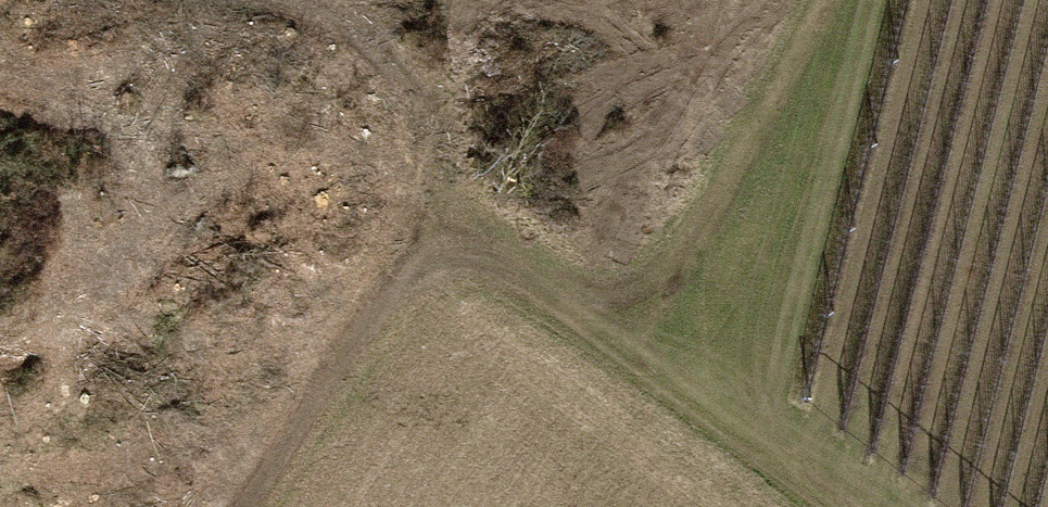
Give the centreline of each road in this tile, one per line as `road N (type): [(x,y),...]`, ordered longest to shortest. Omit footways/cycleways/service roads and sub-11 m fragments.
road 1 (track): [(178,506),(432,141),(653,296),(835,0)]
road 2 (track): [(653,296),(931,506)]
road 3 (track): [(209,0),(432,141)]

